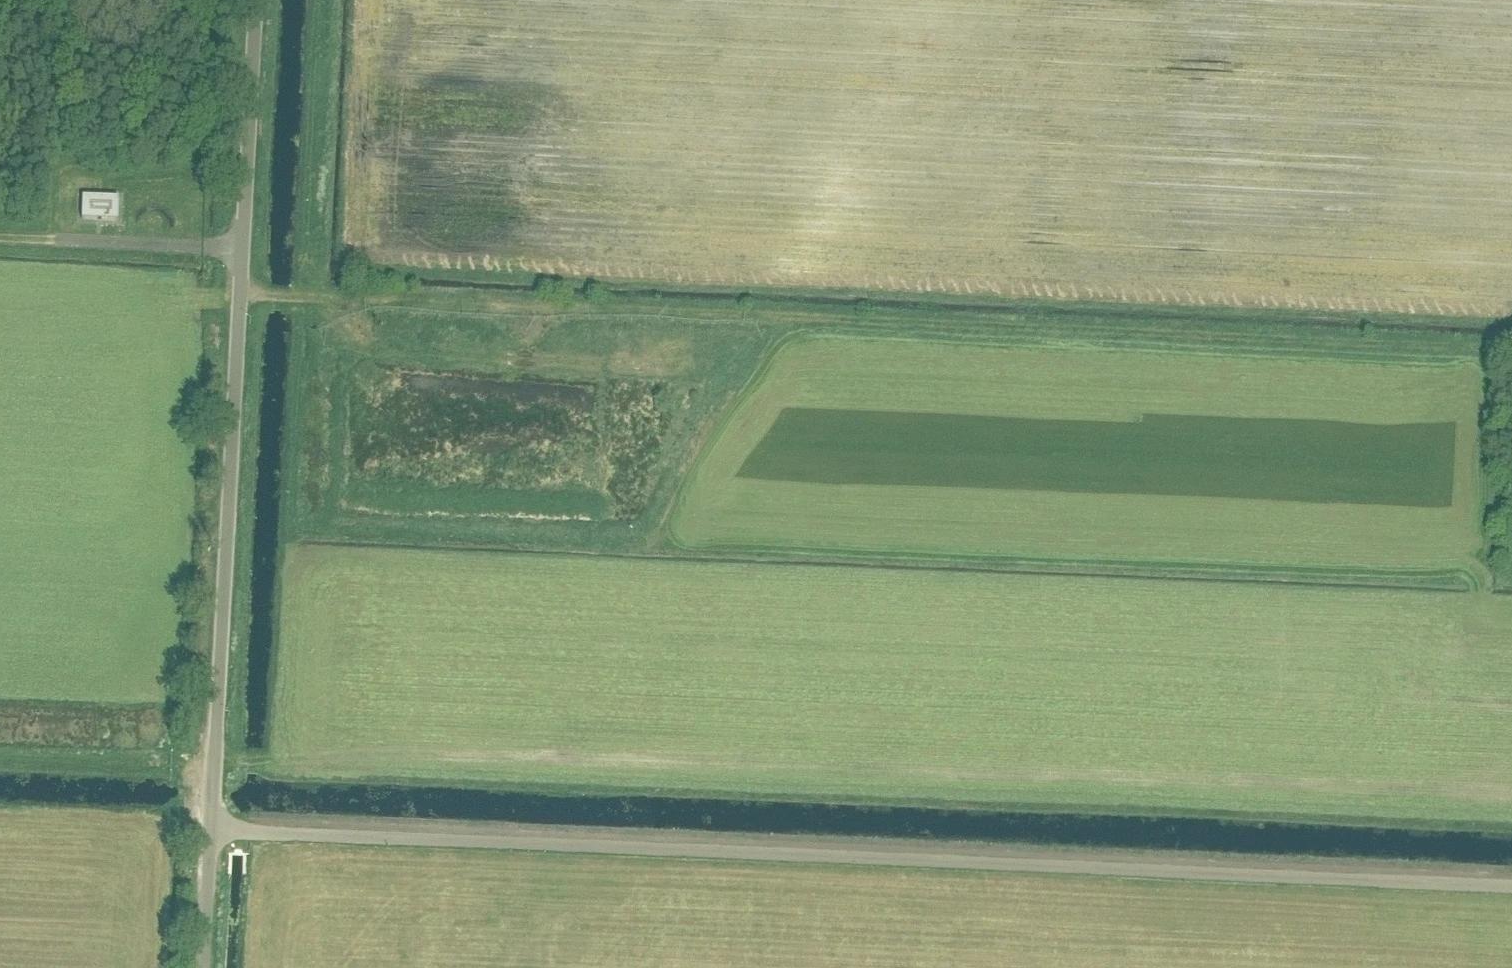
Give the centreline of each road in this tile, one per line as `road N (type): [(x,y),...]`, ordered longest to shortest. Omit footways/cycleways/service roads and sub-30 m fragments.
road 1 (track): [(240,296),(1509,353)]
road 2 (unclassified): [(203,967),(256,0)]

